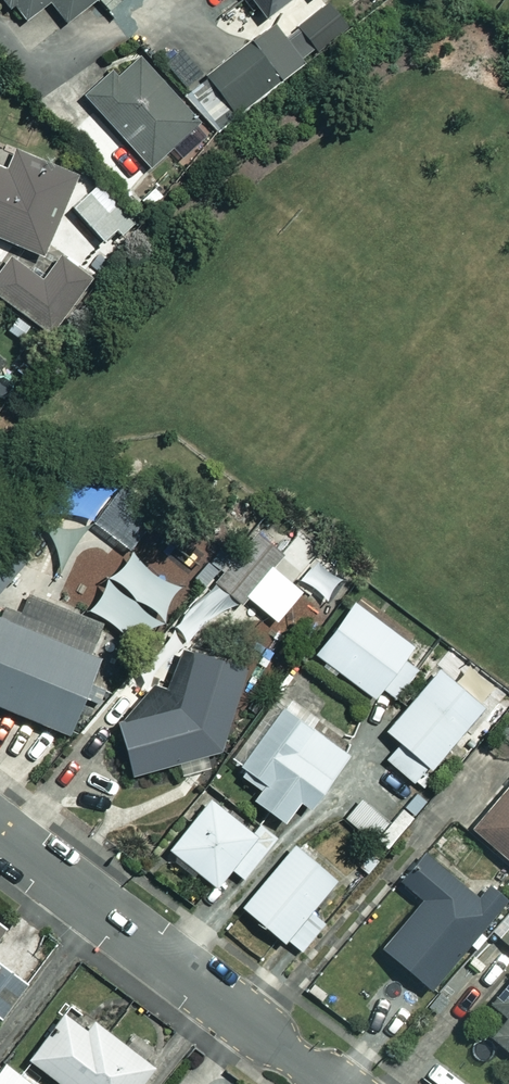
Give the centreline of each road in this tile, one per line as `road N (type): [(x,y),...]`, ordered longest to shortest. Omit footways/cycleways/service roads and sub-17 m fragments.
road 1 (residential): [(330,1083),(0,834)]

